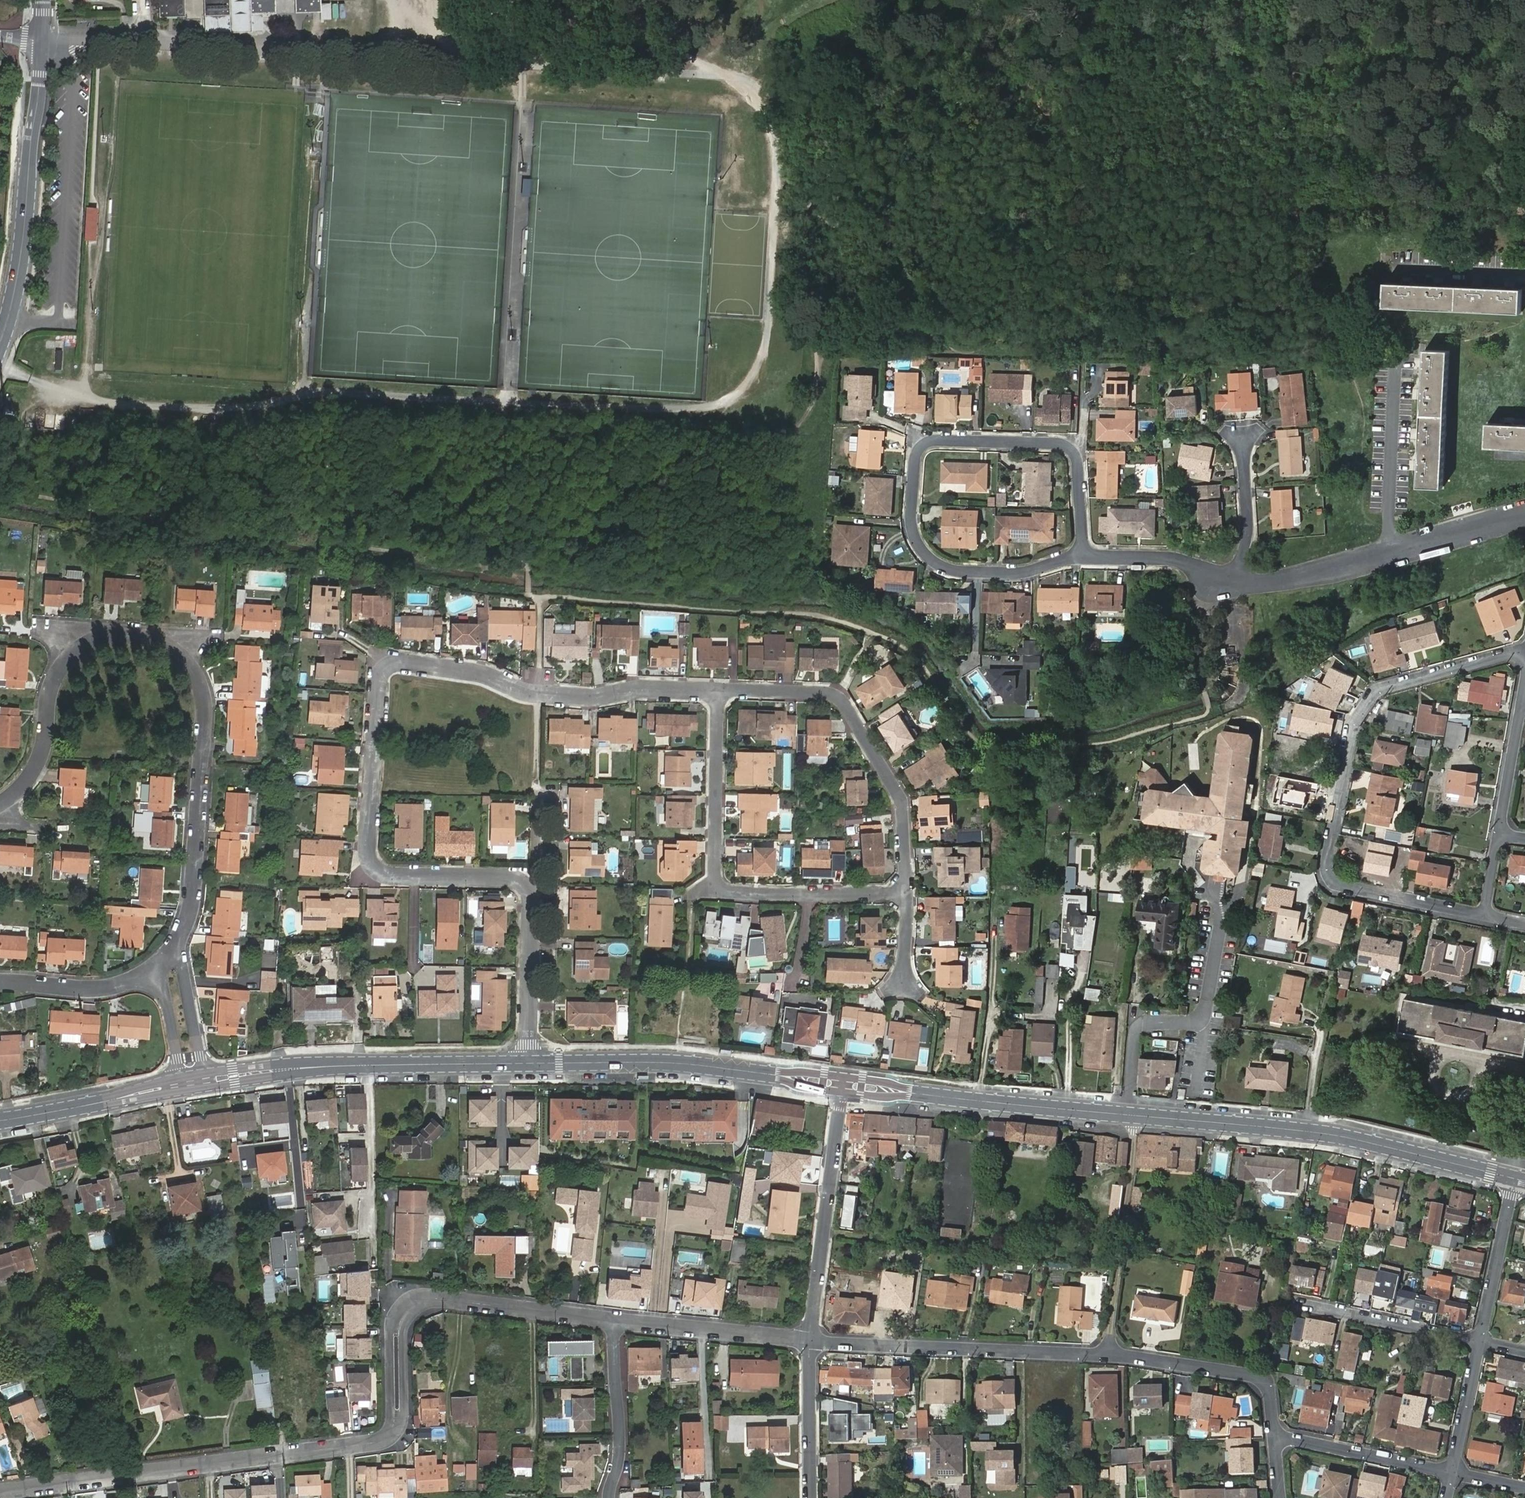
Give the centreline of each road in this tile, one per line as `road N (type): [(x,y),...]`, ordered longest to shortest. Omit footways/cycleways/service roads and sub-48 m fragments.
road 1 (residential): [(529,1064),(526,885),(512,877),(390,875),(370,860),(380,680),(405,662),(479,674),(538,696),(720,692)]
road 2 (unclassified): [(613,1319),(414,1303),(397,1323),(397,1419),(383,1437),(0,1491)]
road 3 (residential): [(175,951),(197,883),(204,700),(182,651),(134,631),(111,632),(72,653),(56,676),(41,754),(16,795),(0,806)]
road 4 (residential): [(1524,649),(1369,695),(1325,863),(1339,885),(1484,916)]
road 5 (residential): [(1083,550),(1036,568),(982,571),(939,563),(918,544),(911,520),(917,451),(925,442),(1051,441),(1067,444),(1076,457)]
road 6 (tertiary): [(1518,1178),(1334,1133),(1133,1116)]
road 7 (residential): [(720,692),(717,889),(907,893)]
road 8 (residential): [(720,692),(841,699),(904,806),(907,893)]
road 9 (tertiary): [(529,1064),(314,1067),(205,1079)]
road 10 (tertiary): [(842,1084),(678,1063),(529,1064)]
road 11 (unclassified): [(1114,1355),(810,1340)]
road 12 (secondary): [(0,341),(29,195),(37,40)]
road 13 (tertiary): [(1133,1116),(842,1084)]
road 14 (residential): [(1133,1116),(1134,1034),(1143,1022),(1199,1022),(1205,1009),(1219,922),(1214,898)]
road 15 (unclassified): [(810,1340),(842,1084)]
road 16 (residential): [(1114,1355),(1133,1116)]
road 17 (unclassified): [(1275,1436),(1264,1381),(1114,1355)]
road 18 (unclassified): [(810,1340),(613,1319)]
road 19 (tertiary): [(182,1084),(0,1121)]
road 20 (residential): [(1386,554),(1394,369)]
road 21 (unclassified): [(1275,1436),(1452,1471)]
road 22 (residential): [(613,1319),(620,1436),(609,1497)]
road 23 (unclassified): [(1305,1304),(1480,1342)]
road 24 (unclassified): [(1480,1342),(1518,1178)]
road 25 (residential): [(1243,580),(1180,560),(1083,550)]
road 26 (unclassified): [(809,1497),(810,1340)]
road 27 (residential): [(0,981),(107,989),(151,971)]
road 28 (residential): [(1386,554),(1313,574),(1243,580)]
road 29 (residential): [(1524,514),(1386,554)]
road 30 (residential): [(1244,441),(1251,534),(1243,580)]
road 31 (residential): [(1524,700),(1499,835)]
road 32 (unclassified): [(1452,1471),(1480,1342)]
road 33 (residential): [(205,1079),(175,951)]

